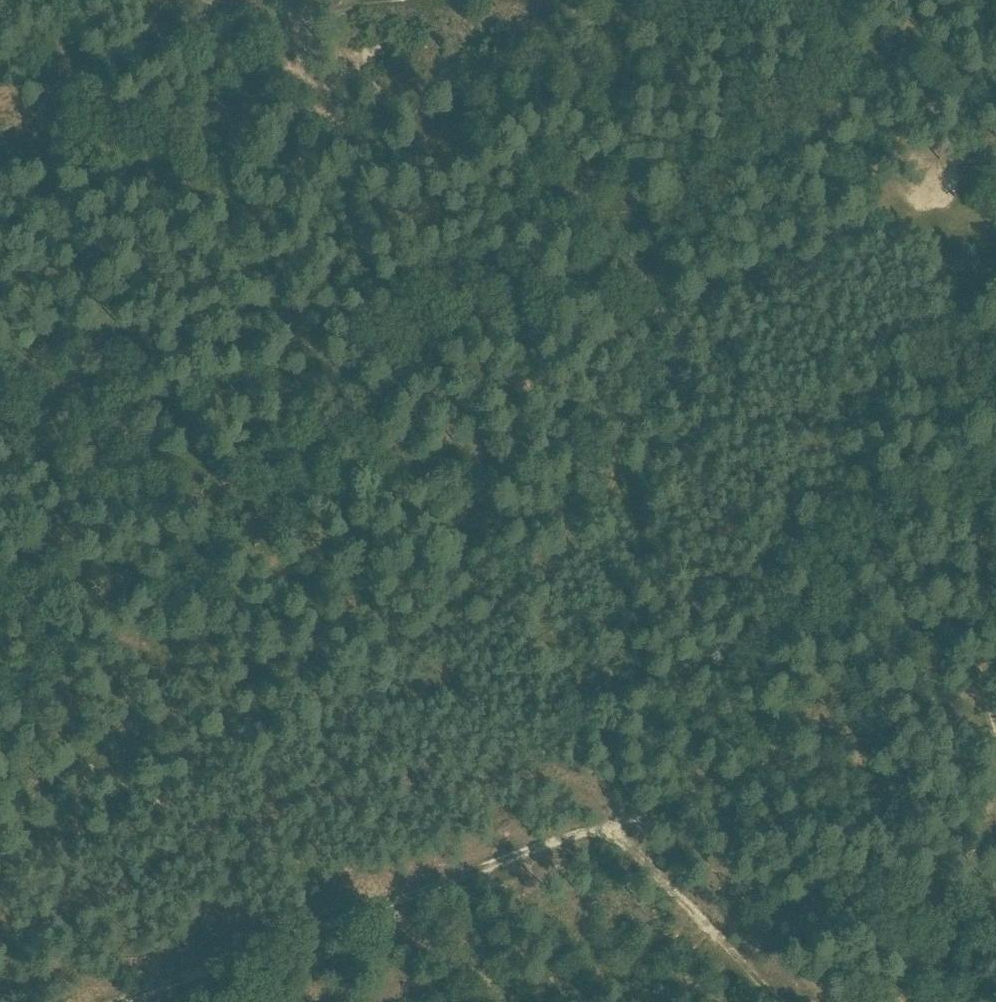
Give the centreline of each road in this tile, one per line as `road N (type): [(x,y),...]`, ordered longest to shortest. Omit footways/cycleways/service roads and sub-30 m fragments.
road 1 (track): [(113,1001),(978,697),(995,765)]
road 2 (track): [(768,1001),(716,970),(654,907),(612,826)]

